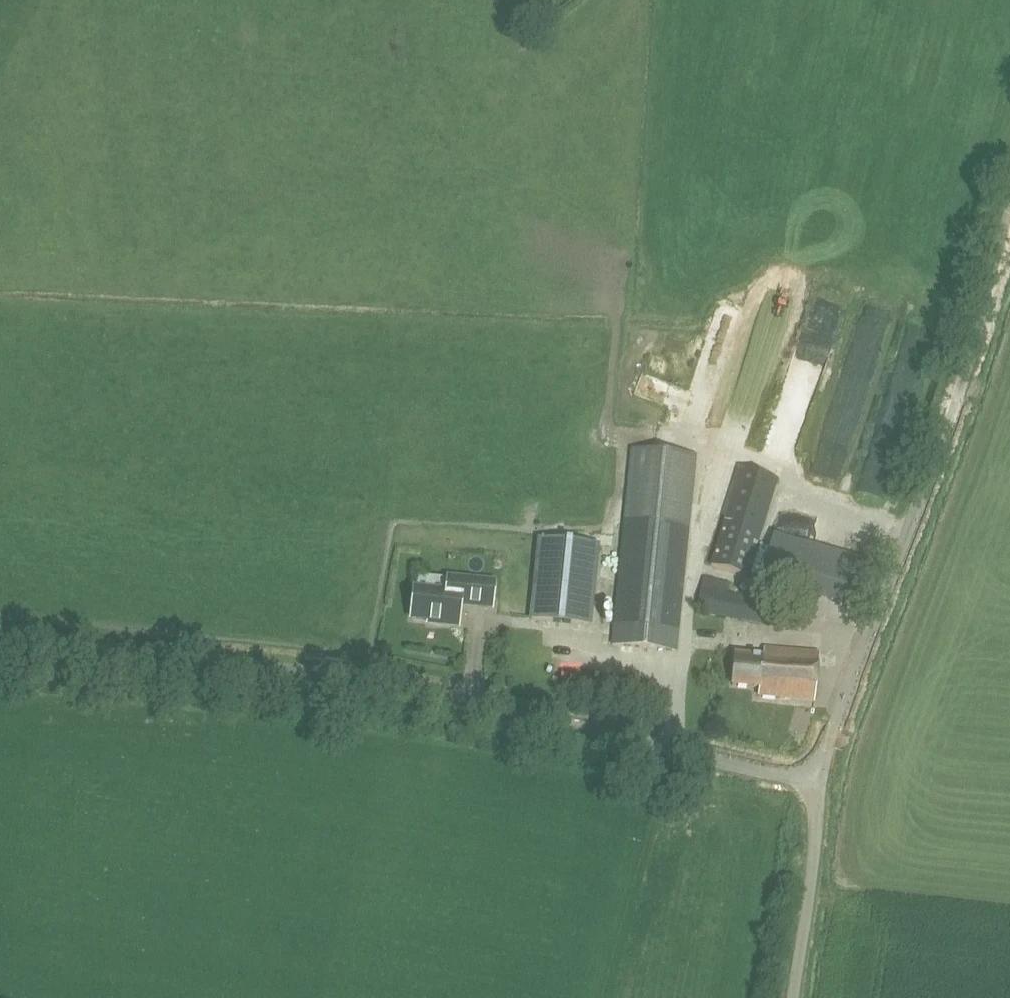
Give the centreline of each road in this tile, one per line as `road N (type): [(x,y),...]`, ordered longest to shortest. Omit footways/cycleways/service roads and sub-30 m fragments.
road 1 (unclassified): [(0,638),(424,691),(727,765),(813,773),(825,767),(1009,237)]
road 2 (track): [(794,997),(820,811),(813,773)]

